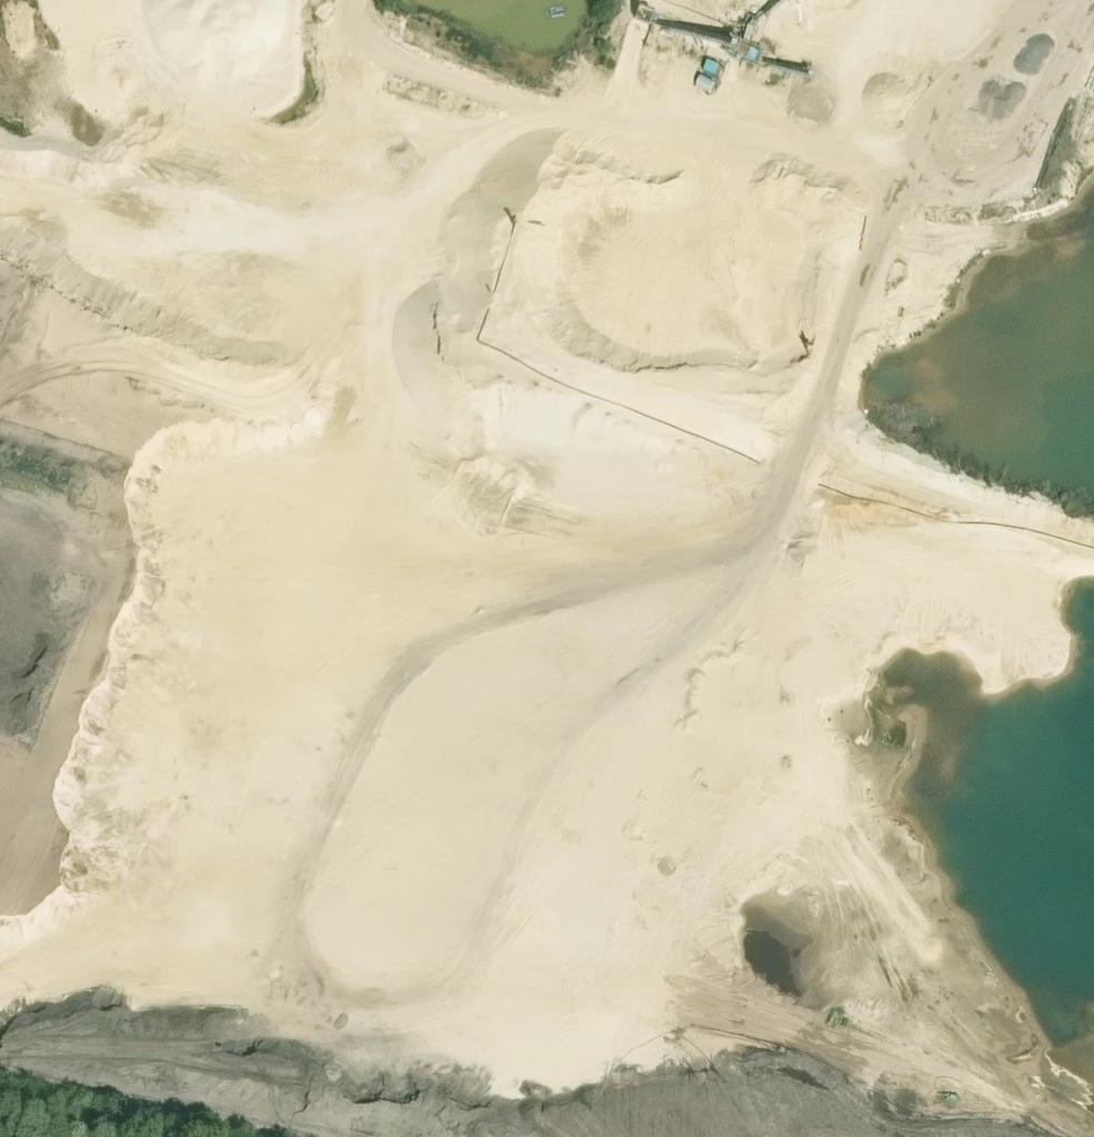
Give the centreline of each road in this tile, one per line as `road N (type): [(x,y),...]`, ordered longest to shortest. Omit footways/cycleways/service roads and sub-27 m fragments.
road 1 (track): [(906,1136),(1023,838),(1093,834)]

